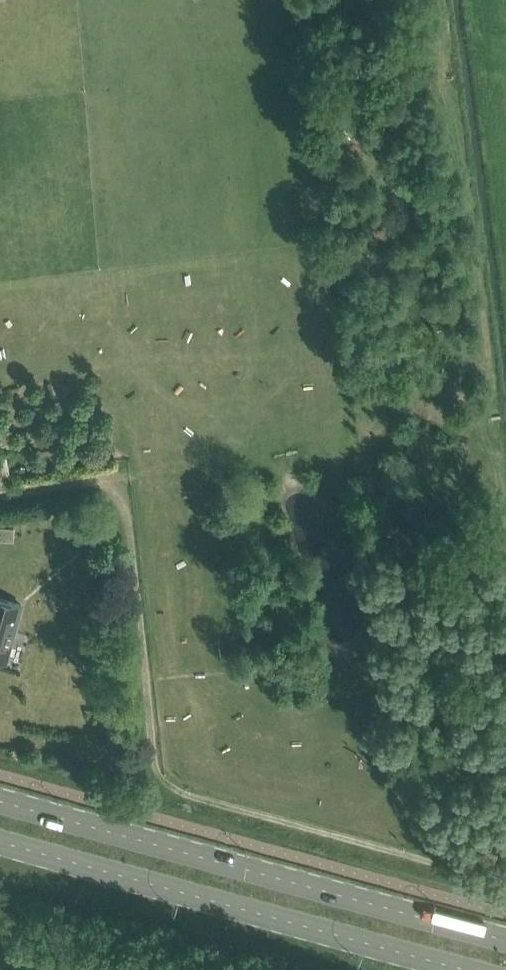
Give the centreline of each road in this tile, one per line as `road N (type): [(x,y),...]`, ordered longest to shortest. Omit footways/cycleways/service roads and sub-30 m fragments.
road 1 (track): [(0,498),(122,478),(162,783),(505,882)]
road 2 (secondary): [(505,940),(0,801)]
road 3 (secondary): [(0,842),(463,969)]

